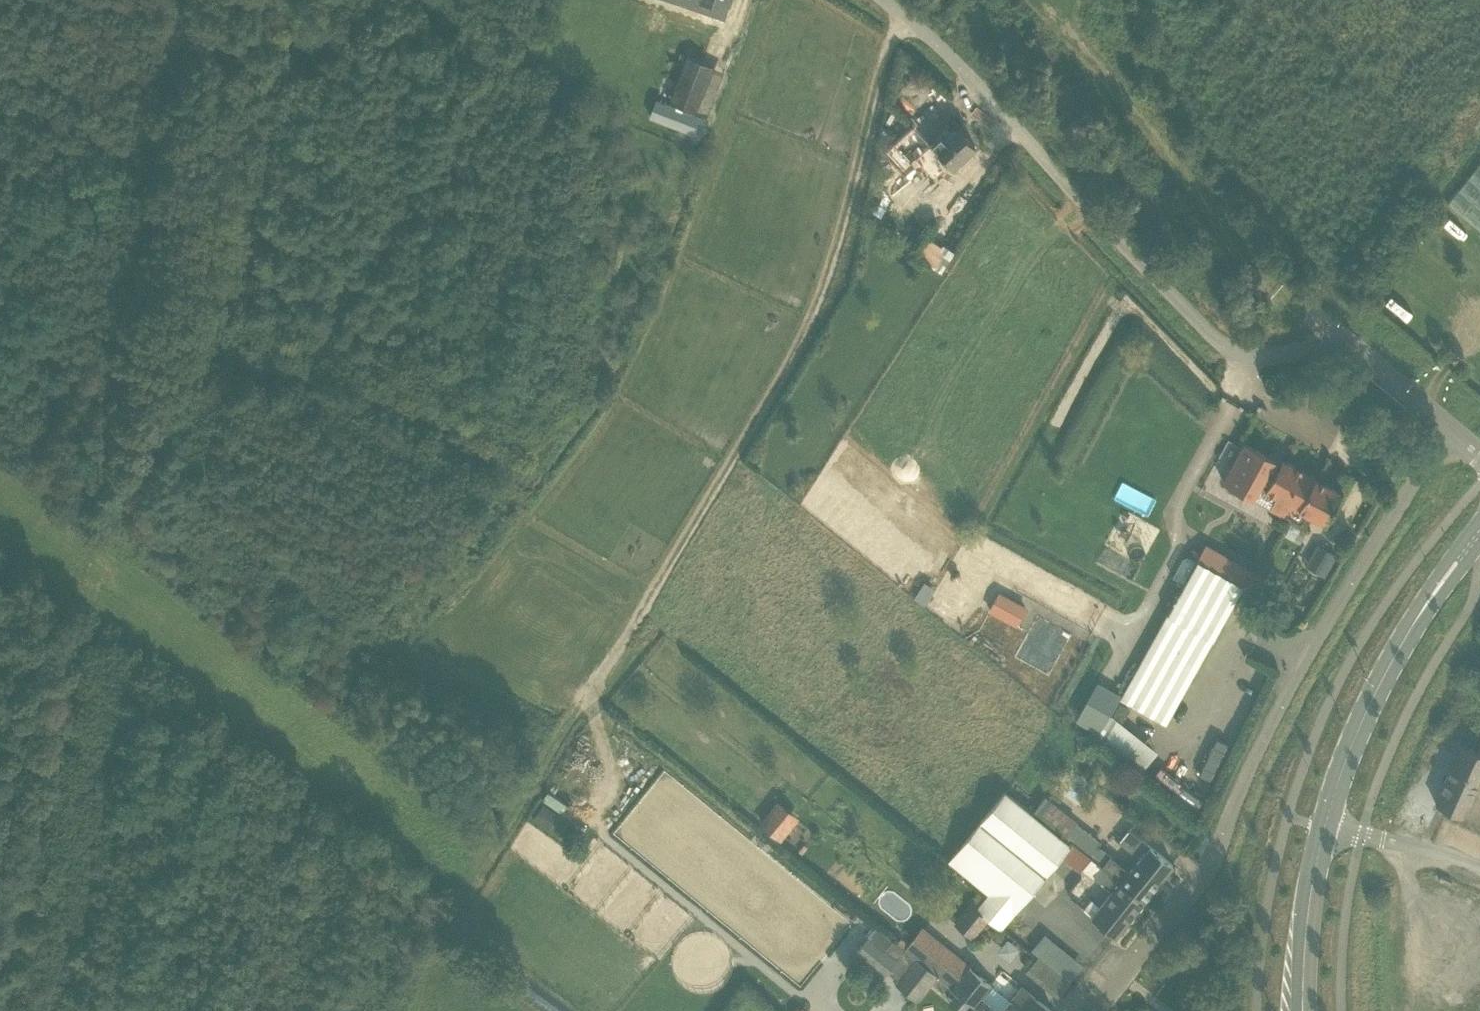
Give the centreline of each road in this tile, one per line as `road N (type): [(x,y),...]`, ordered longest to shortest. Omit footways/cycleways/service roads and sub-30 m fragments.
road 1 (track): [(524,792),(780,381),(844,221),(887,44),(908,17)]
road 2 (unclassified): [(1451,432),(1338,336),(1260,361),(1229,352),(948,52),(884,0)]
road 3 (unclassified): [(1097,1010),(1210,870),(1285,702),(1451,432)]
road 4 (track): [(1338,336),(1241,260),(1127,92),(1021,0)]
road 5 (primary): [(1324,827),(1368,706),(1421,612),(1479,533)]
road 6 (track): [(585,253),(509,91),(536,0)]
road 7 (primary): [(1302,999),(1324,827)]
road 8 (unclassified): [(1479,869),(1440,851),(1324,827)]

